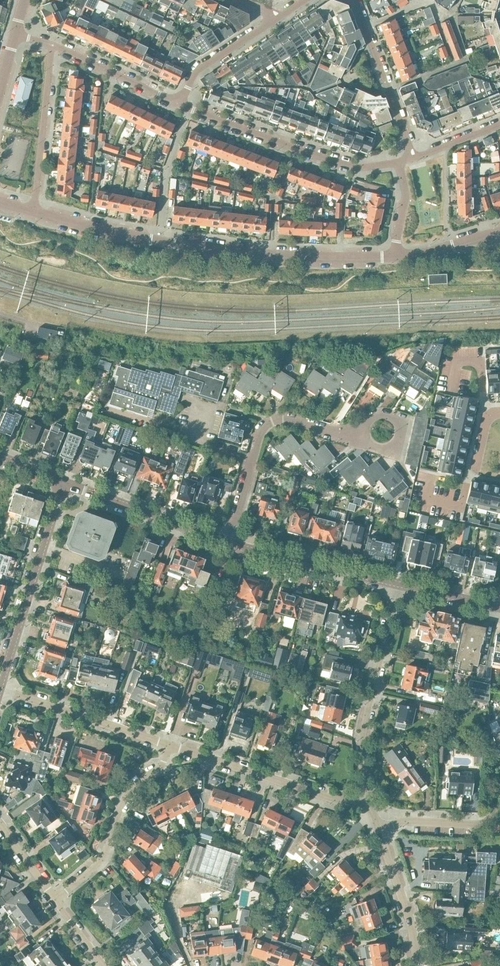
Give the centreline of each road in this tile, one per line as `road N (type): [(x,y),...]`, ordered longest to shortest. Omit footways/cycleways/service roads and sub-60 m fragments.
road 1 (residential): [(33,211),(171,244),(266,256),(394,256)]
road 2 (residential): [(399,163),(354,167),(180,102)]
road 3 (residential): [(370,812),(364,730),(400,586)]
road 4 (residential): [(229,543),(264,427),(288,418),(363,433)]
road 5 (residential): [(0,685),(64,484)]
road 6 (residential): [(187,752),(132,784),(105,854),(56,902)]
road 7 (residential): [(187,752),(0,687)]
road 8 (residential): [(370,812),(187,752)]
road 9 (residential): [(400,586),(229,543)]
road 10 (residential): [(229,543),(64,484)]
road 11 (residential): [(33,211),(53,43)]
road 12 (residential): [(413,158),(355,0)]
road 13 (residential): [(419,965),(370,812)]
road 14 (residential): [(499,807),(486,826),(396,826),(370,812)]
road 15 (residential): [(180,102),(53,43)]
road 16 (residential): [(180,102),(195,74),(281,13)]

